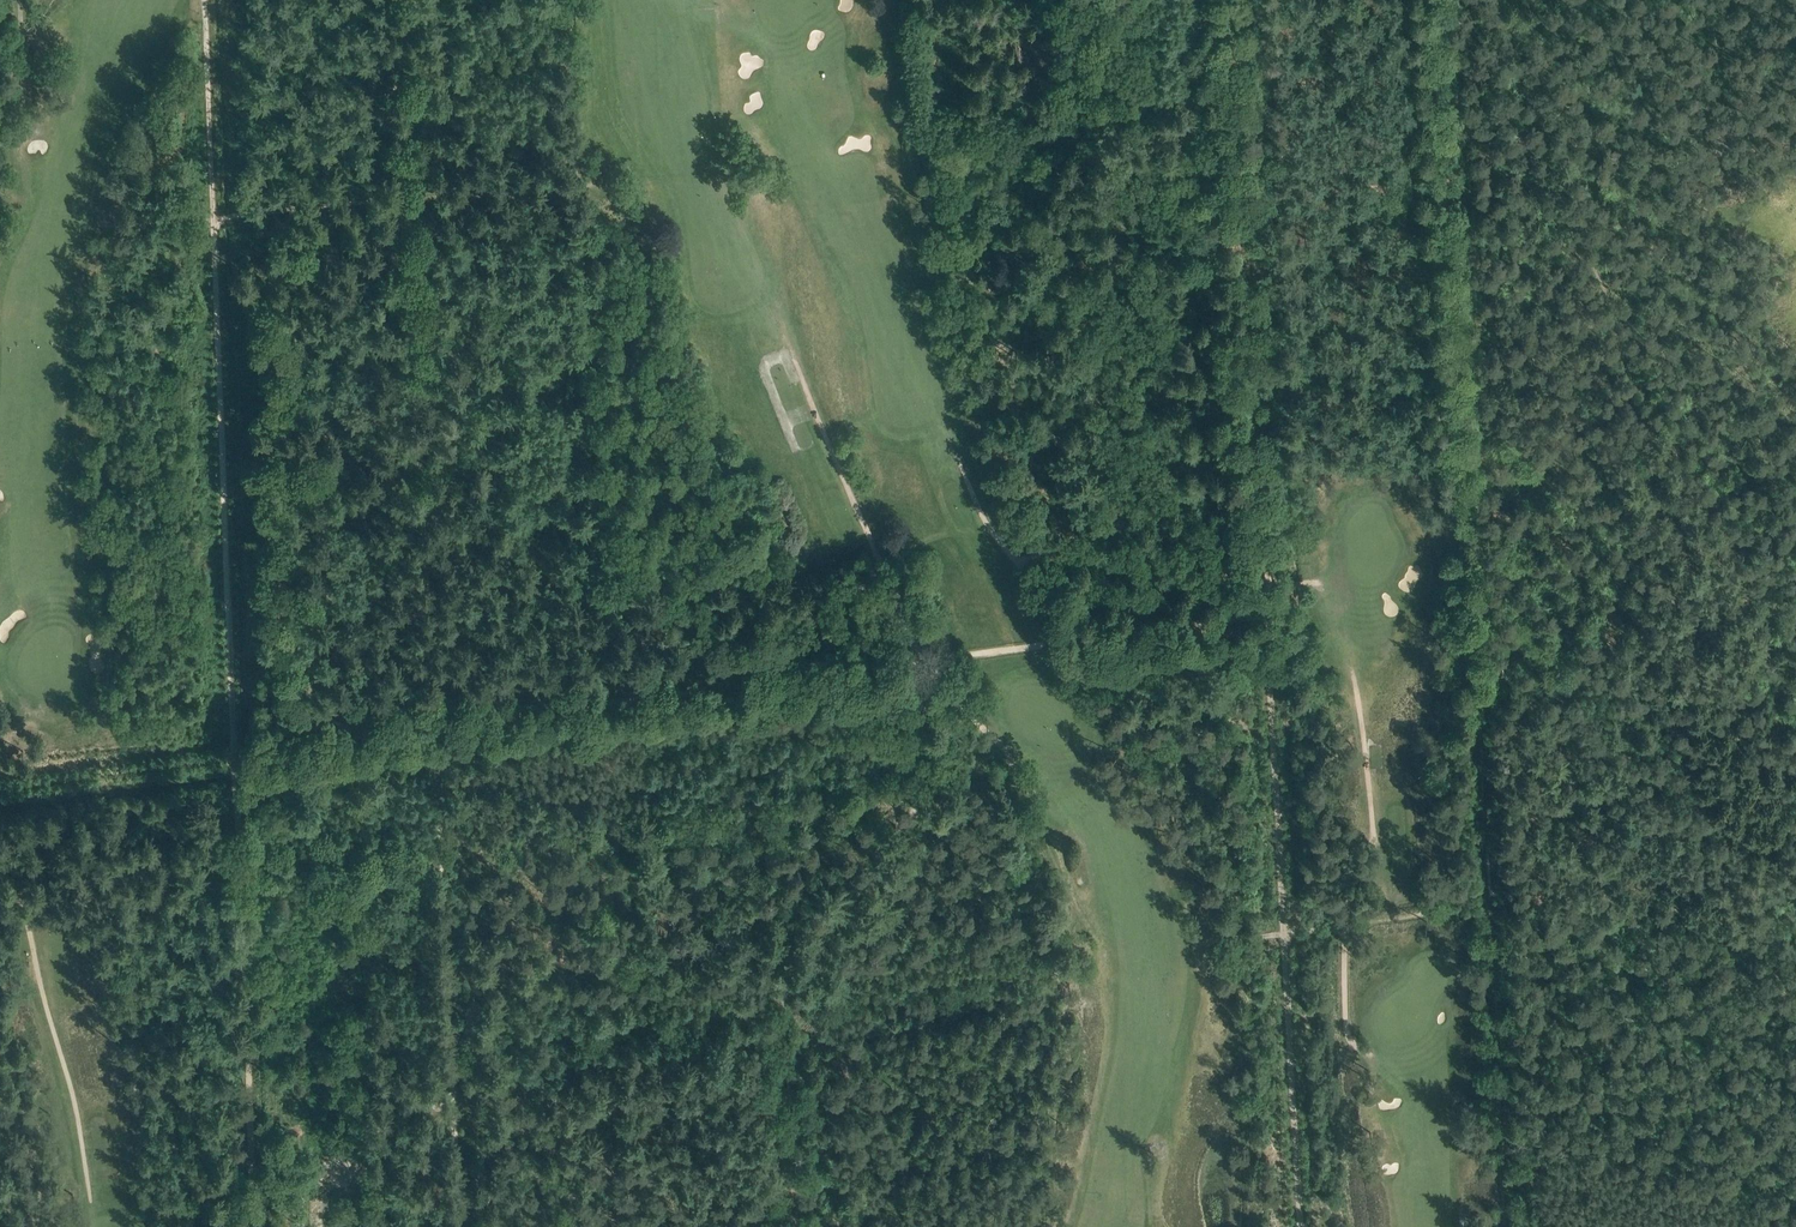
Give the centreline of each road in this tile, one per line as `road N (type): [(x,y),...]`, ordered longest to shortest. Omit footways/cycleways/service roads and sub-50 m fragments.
road 1 (track): [(1442,0),(1493,911)]
road 2 (track): [(424,728),(1045,644)]
road 3 (track): [(1493,911),(1508,1226)]
road 4 (track): [(0,787),(234,756)]
road 5 (track): [(234,756),(424,728)]

